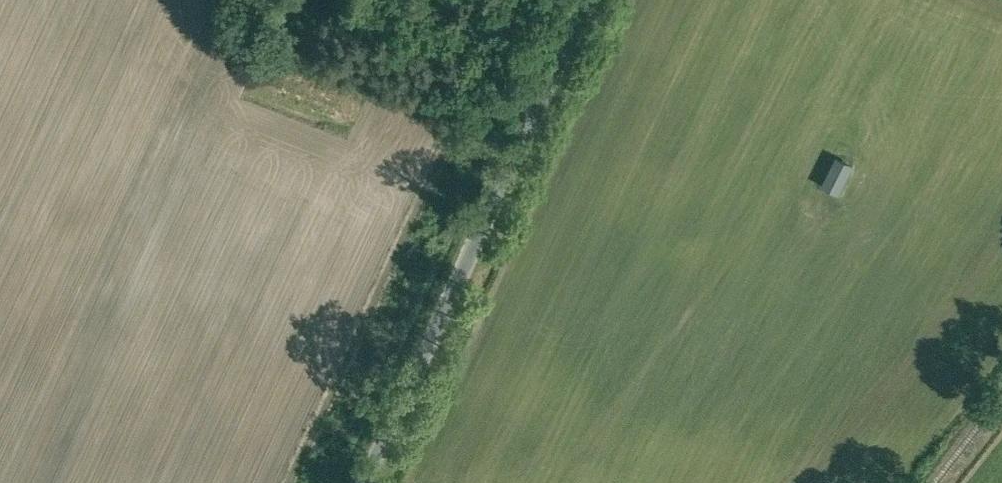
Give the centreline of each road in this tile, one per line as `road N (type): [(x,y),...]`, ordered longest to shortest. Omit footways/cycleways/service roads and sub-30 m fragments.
road 1 (unclassified): [(360,482),(584,0)]

